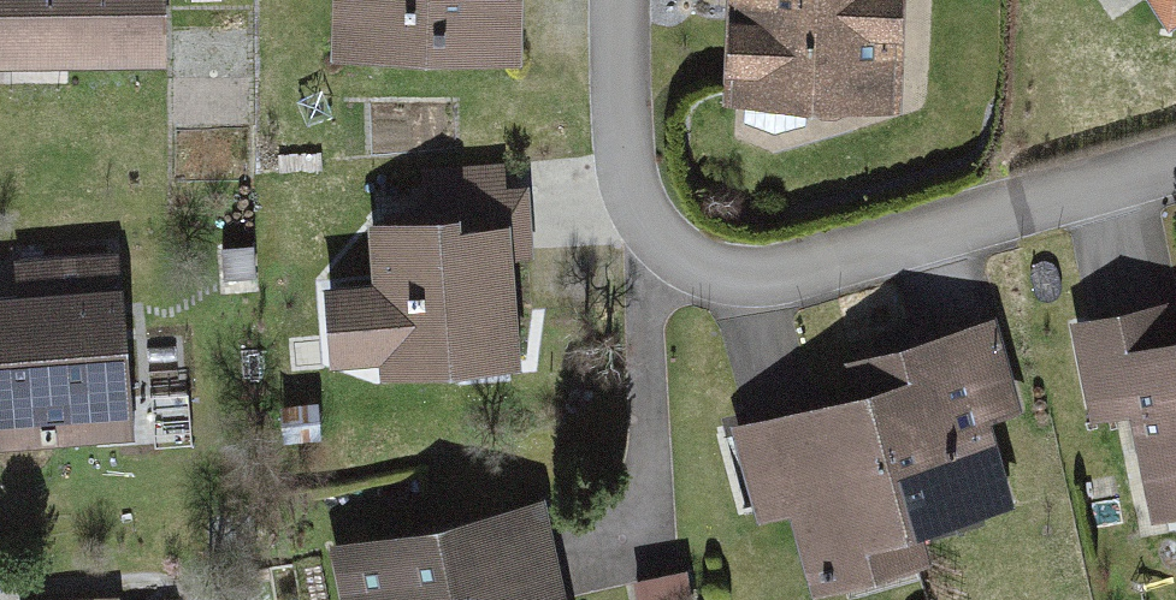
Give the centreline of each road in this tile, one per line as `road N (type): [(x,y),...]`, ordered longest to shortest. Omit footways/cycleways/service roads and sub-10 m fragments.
road 1 (residential): [(1175,163),(854,256),(756,278),(706,270),(672,255),(630,200),(616,137),(622,0)]

